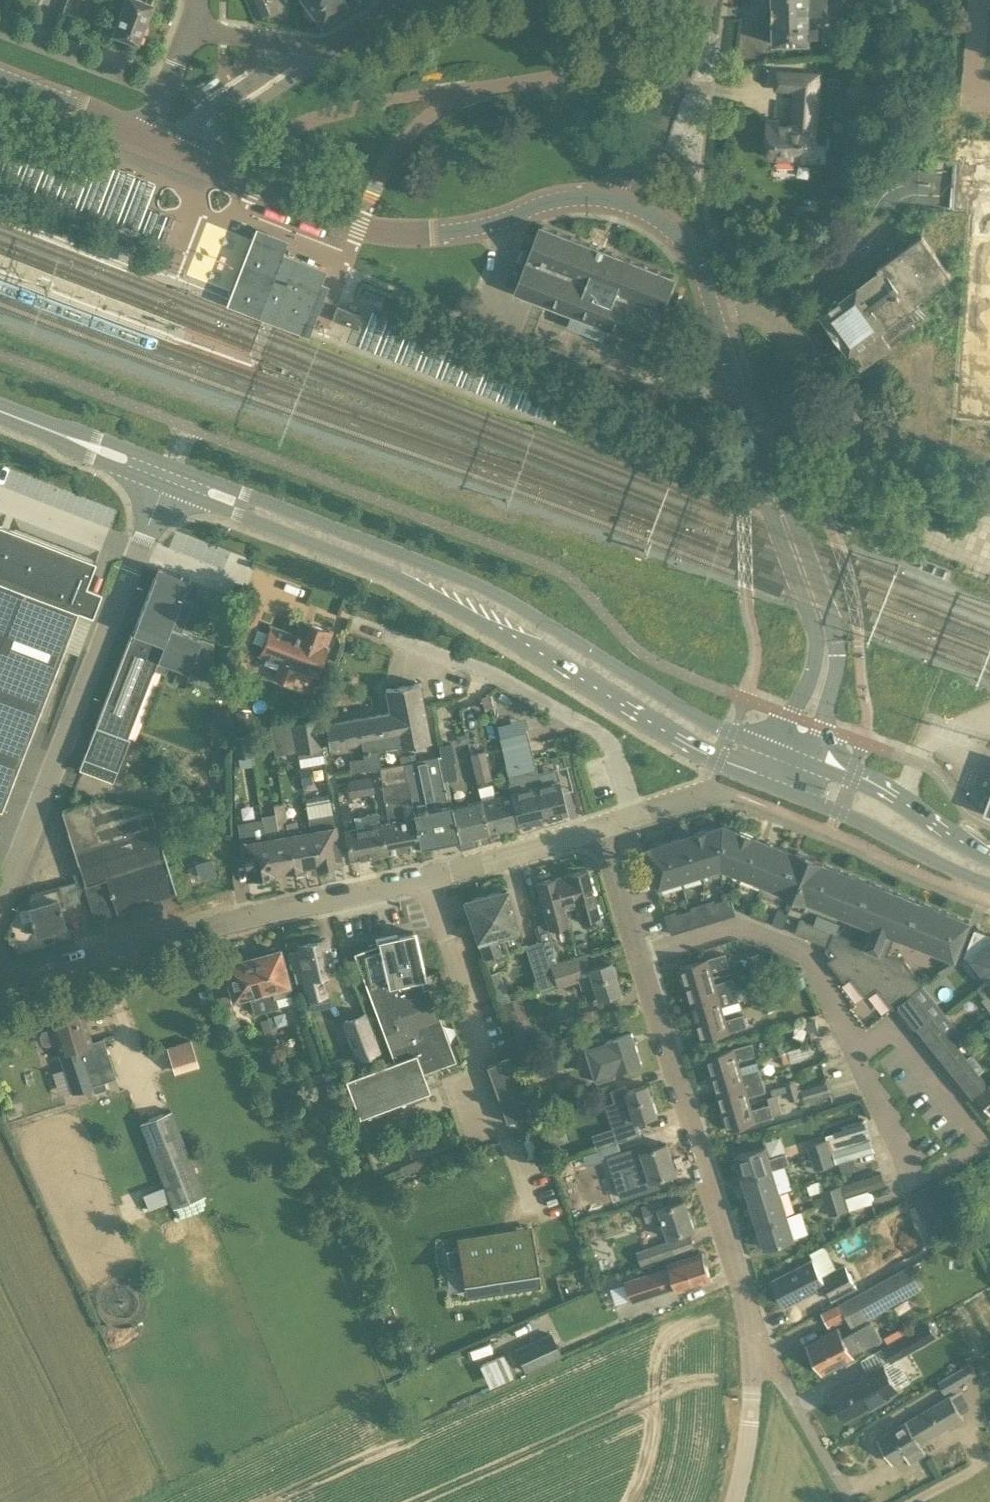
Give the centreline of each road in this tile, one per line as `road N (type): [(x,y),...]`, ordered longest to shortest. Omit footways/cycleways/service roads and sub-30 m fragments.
road 1 (tertiary): [(168,476),(479,597),(682,725),(786,773)]
road 2 (tertiary): [(786,773),(823,673),(822,621),(693,255),(657,218),(626,203)]
road 3 (unclassified): [(754,1336),(600,827)]
road 4 (tertiary): [(626,203),(568,199),(464,230),(398,232),(359,226),(145,138)]
road 5 (unclassified): [(0,917),(168,476)]
road 6 (unclassified): [(0,990),(271,912),(426,878)]
road 7 (residential): [(426,878),(479,1054),(459,1076),(479,1141),(515,1153),(533,1195),(528,1220)]
road 8 (residential): [(360,621),(456,658),(598,731),(617,754),(635,815)]
road 9 (residential): [(402,0),(330,48),(188,30)]
road 10 (tertiary): [(786,773),(989,871)]
road 11 (residential): [(707,0),(626,203)]
road 12 (unclassified): [(854,1501),(754,1336)]
road 13 (unclassified): [(426,878),(600,827)]
road 14 (tertiary): [(0,411),(168,476)]
road 15 (residential): [(0,29),(166,90)]
road 16 (unclassified): [(735,1501),(754,1336)]
road 17 (tertiary): [(145,138),(0,79)]

